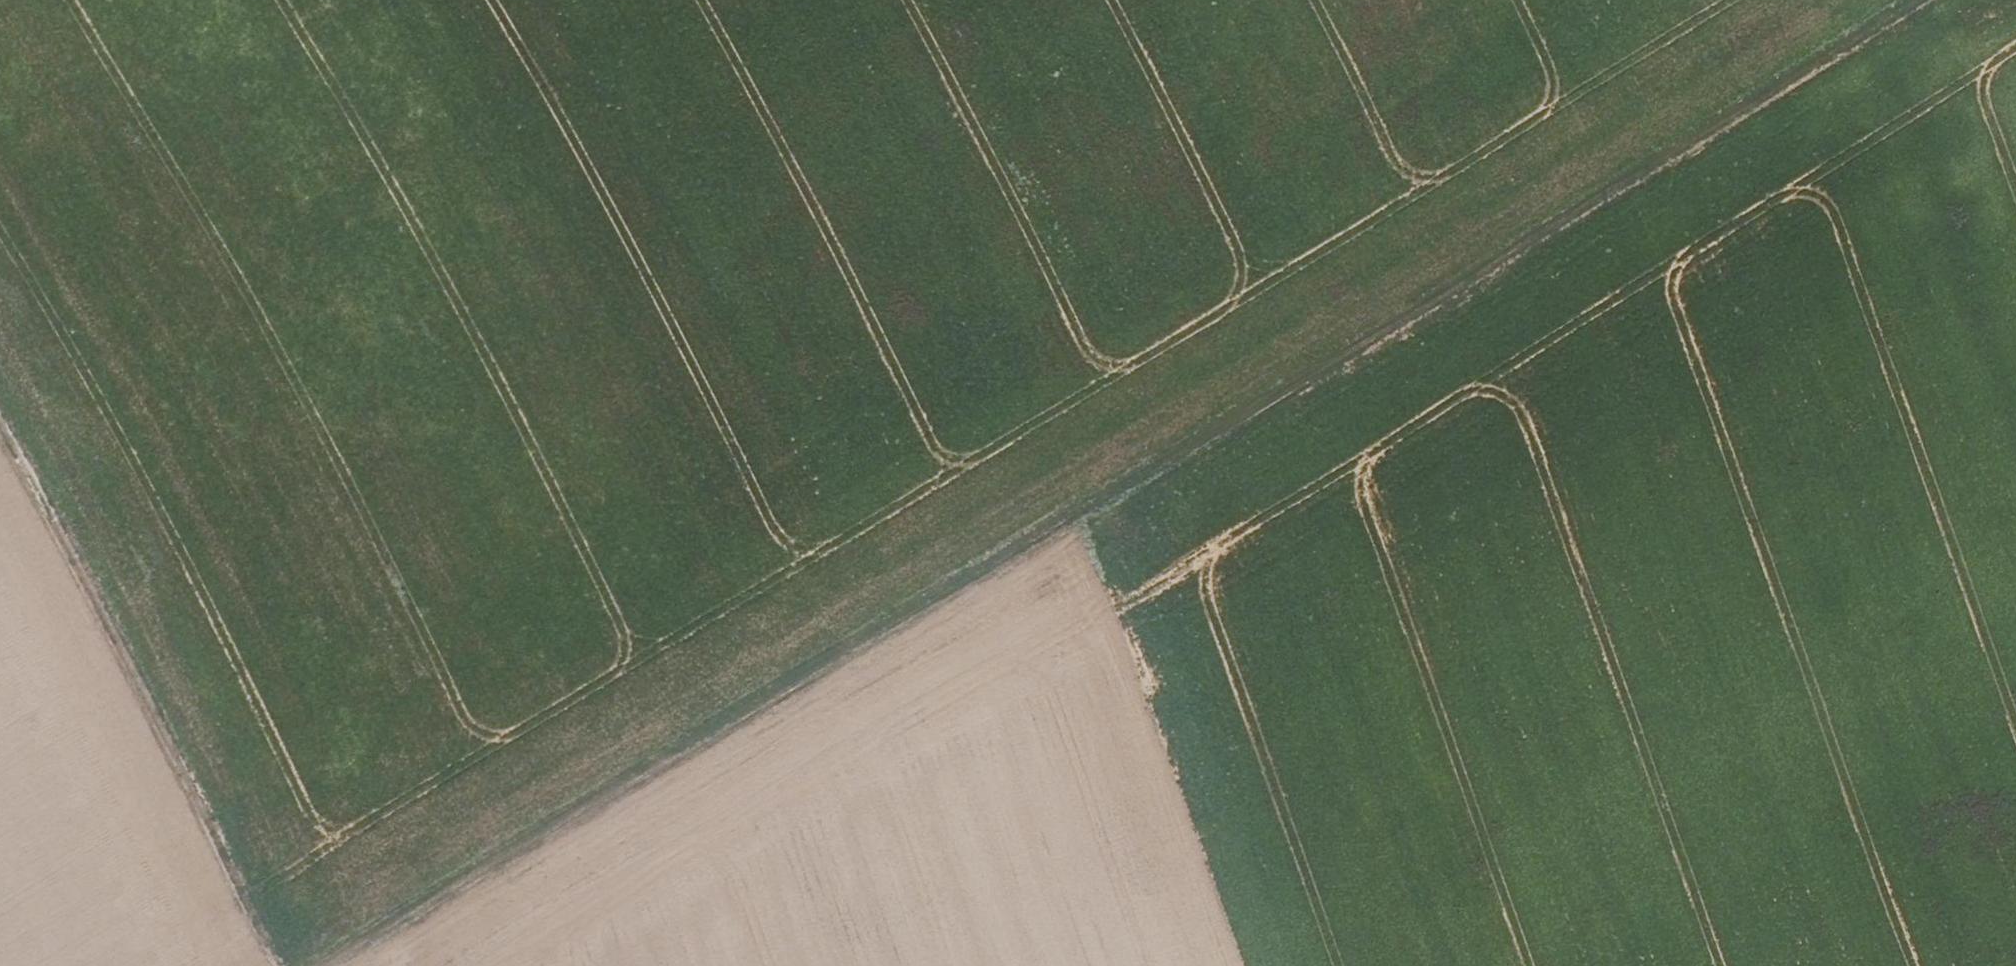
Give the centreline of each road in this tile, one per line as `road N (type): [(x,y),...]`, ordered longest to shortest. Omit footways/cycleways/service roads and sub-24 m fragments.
road 1 (track): [(318,965),(1905,0)]
road 2 (track): [(0,418),(281,965)]

